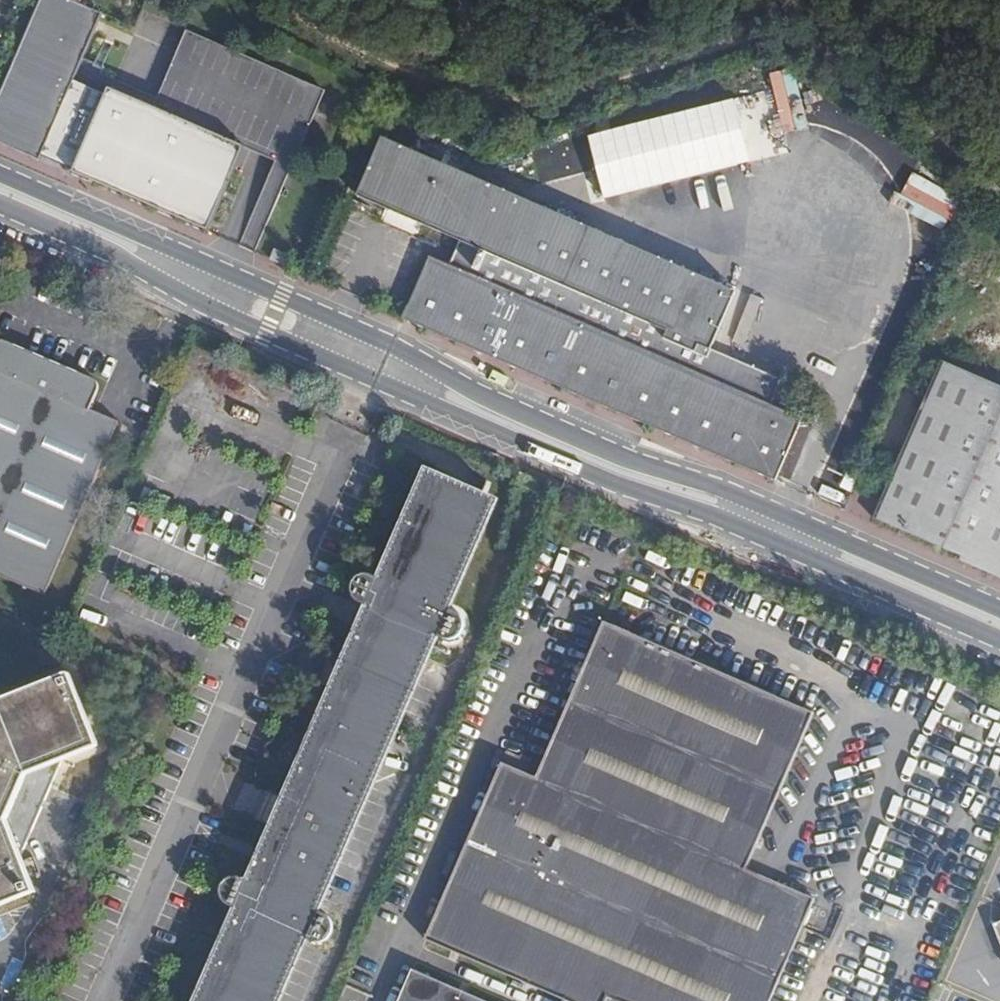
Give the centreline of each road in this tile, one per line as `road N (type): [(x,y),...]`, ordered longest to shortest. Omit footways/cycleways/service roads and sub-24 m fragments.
road 1 (tertiary): [(999,611),(724,489),(552,426),(386,342),(0,174)]
road 2 (tertiary): [(0,204),(575,469),(720,517),(999,640)]

